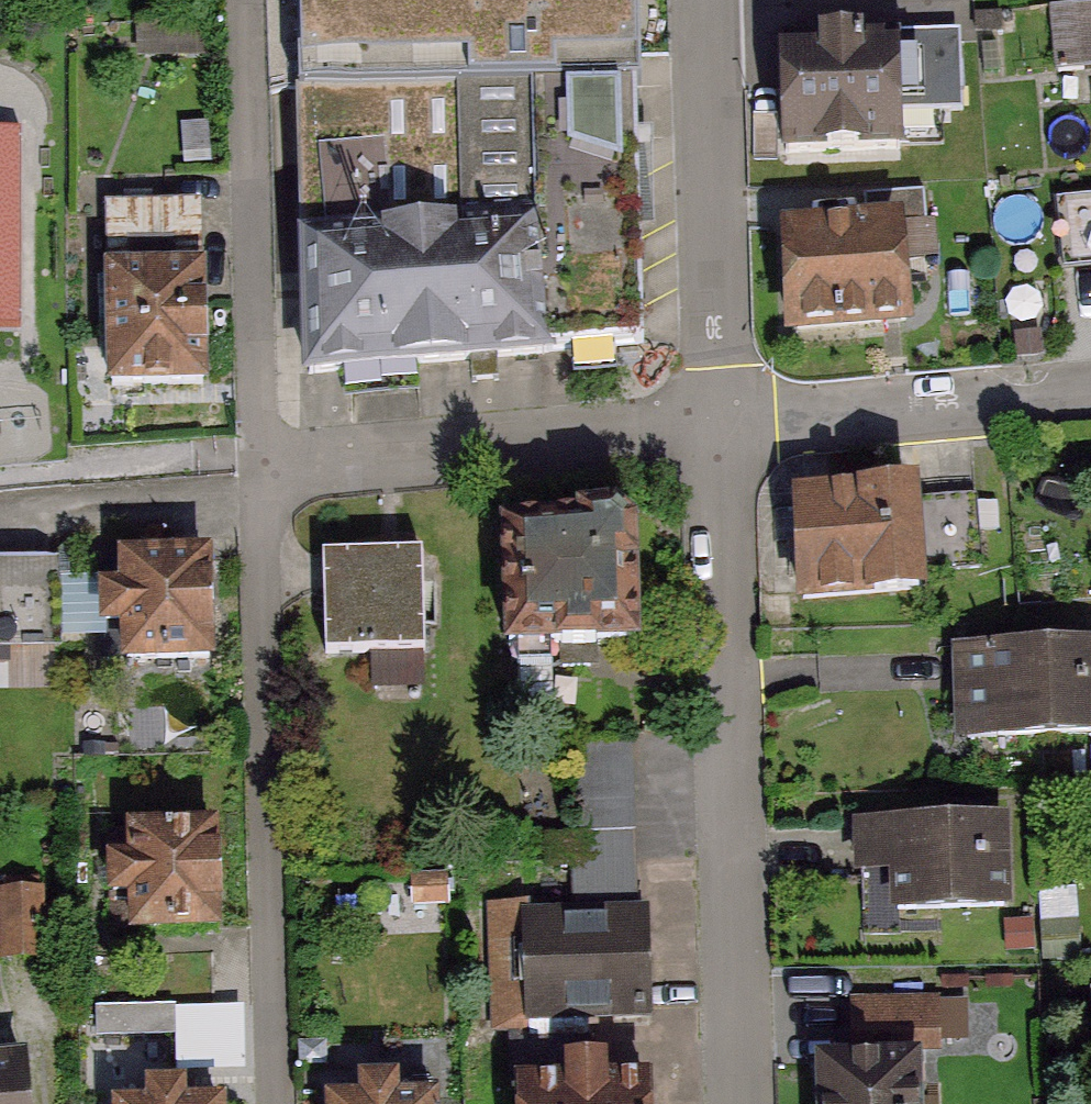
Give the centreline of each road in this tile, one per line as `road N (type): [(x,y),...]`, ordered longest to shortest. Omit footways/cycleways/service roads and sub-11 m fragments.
road 1 (residential): [(714,426),(739,1103)]
road 2 (residential): [(253,458),(273,1103)]
road 3 (residential): [(714,426),(253,458)]
road 4 (residential): [(244,0),(253,458)]
road 5 (residential): [(704,0),(714,426)]
road 6 (residential): [(1090,395),(714,426)]

